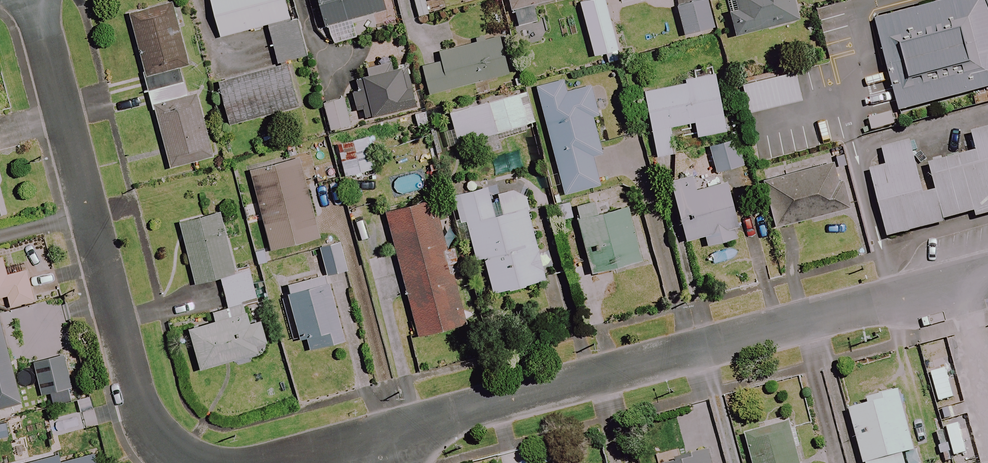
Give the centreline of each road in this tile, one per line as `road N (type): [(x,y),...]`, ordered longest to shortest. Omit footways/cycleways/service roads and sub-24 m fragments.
road 1 (residential): [(987,276),(370,437)]
road 2 (residential): [(188,462),(170,451),(144,405),(32,0)]

